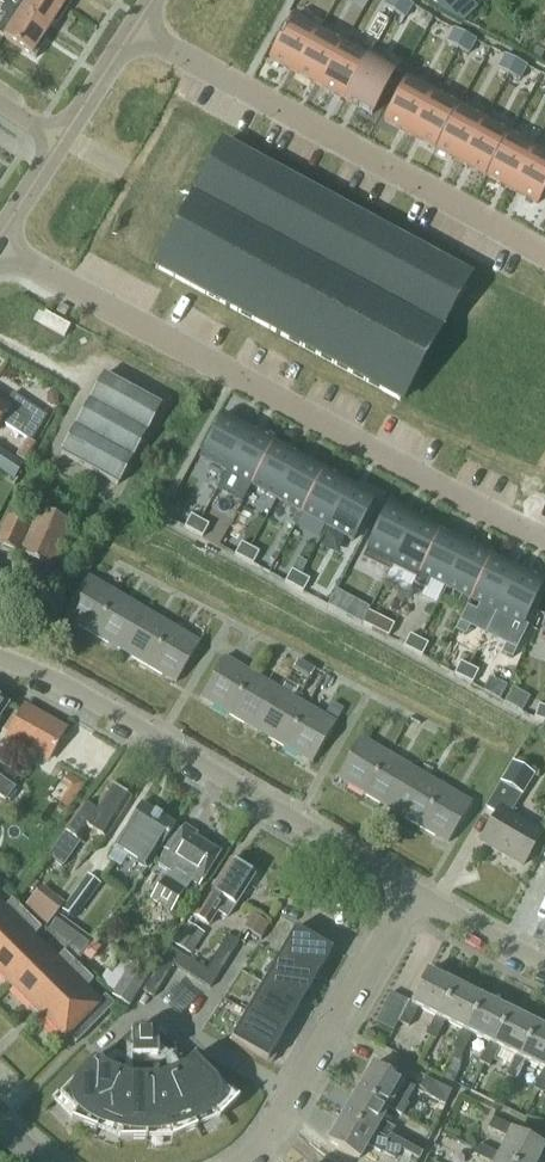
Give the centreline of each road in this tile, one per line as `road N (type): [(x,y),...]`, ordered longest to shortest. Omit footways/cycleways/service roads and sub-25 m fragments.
road 1 (residential): [(0,245),(544,536)]
road 2 (residential): [(411,890),(59,682),(0,657)]
road 3 (residential): [(544,258),(132,30)]
road 4 (residential): [(247,1161),(270,1135),(411,890)]
road 5 (residential): [(544,961),(411,890)]
road 6 (unclassified): [(60,141),(132,30)]

